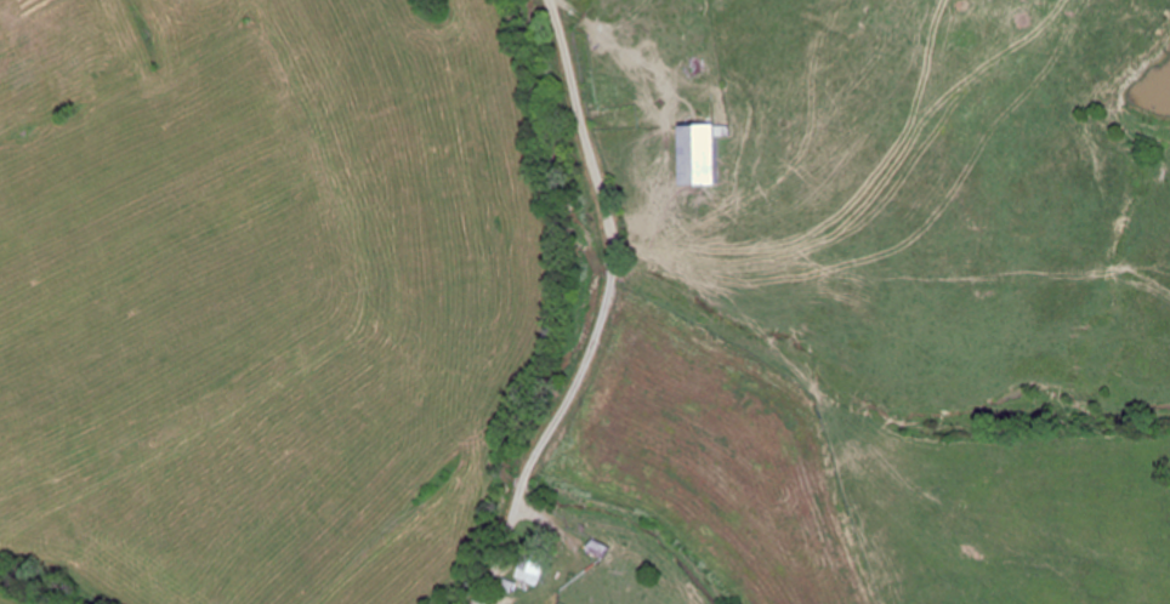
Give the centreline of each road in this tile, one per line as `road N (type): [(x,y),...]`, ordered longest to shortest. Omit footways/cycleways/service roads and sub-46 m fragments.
road 1 (residential): [(549,0),(613,221),(617,281),(592,360),(530,478),(484,603)]

